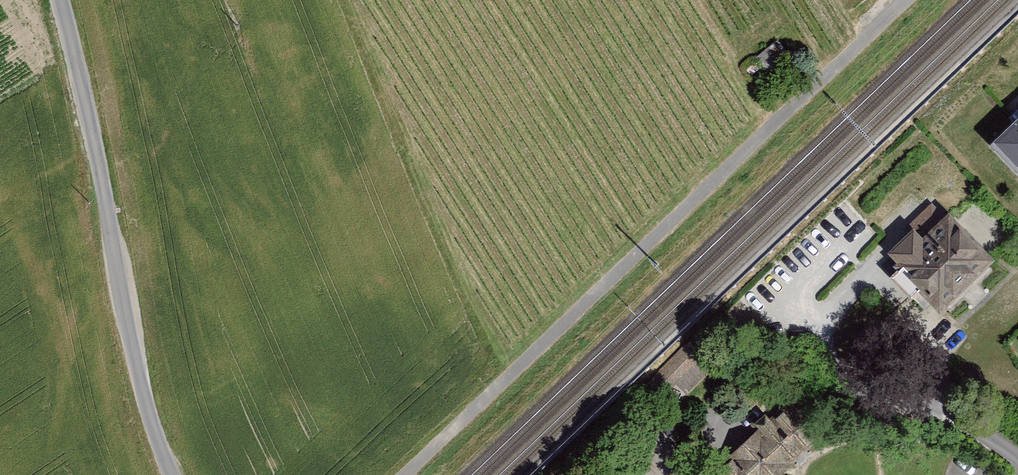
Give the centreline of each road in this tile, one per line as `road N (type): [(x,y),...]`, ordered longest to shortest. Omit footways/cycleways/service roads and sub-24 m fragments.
road 1 (track): [(397,474),(897,0)]
road 2 (unclassified): [(167,474),(136,400),(111,237),(54,0)]

